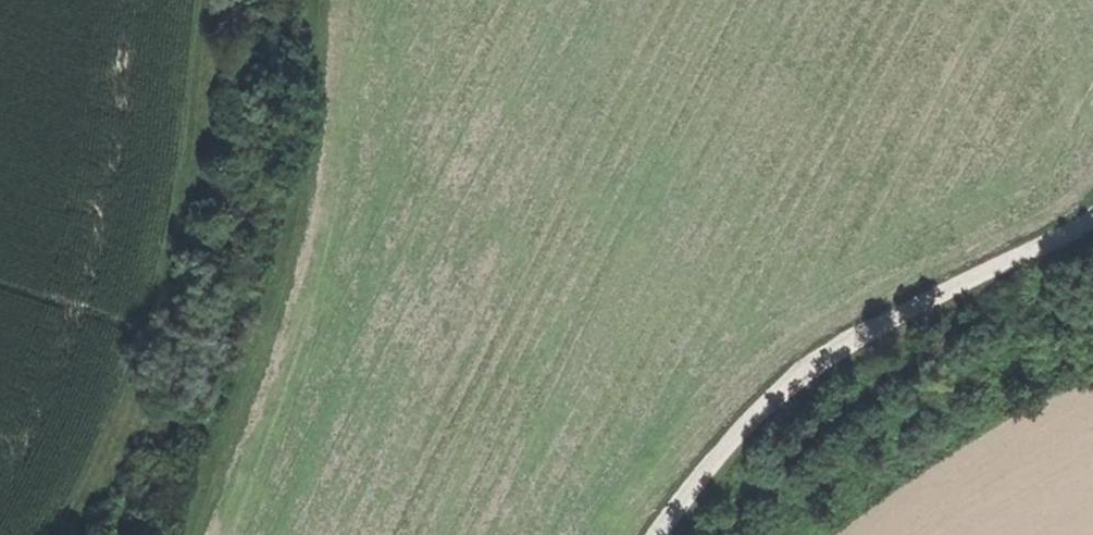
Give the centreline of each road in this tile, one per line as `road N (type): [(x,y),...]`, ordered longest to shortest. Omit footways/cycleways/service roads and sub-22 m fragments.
road 1 (track): [(312,0),(289,212),(252,363),(190,534)]
road 2 (track): [(1092,220),(799,378),(682,506),(666,534)]

